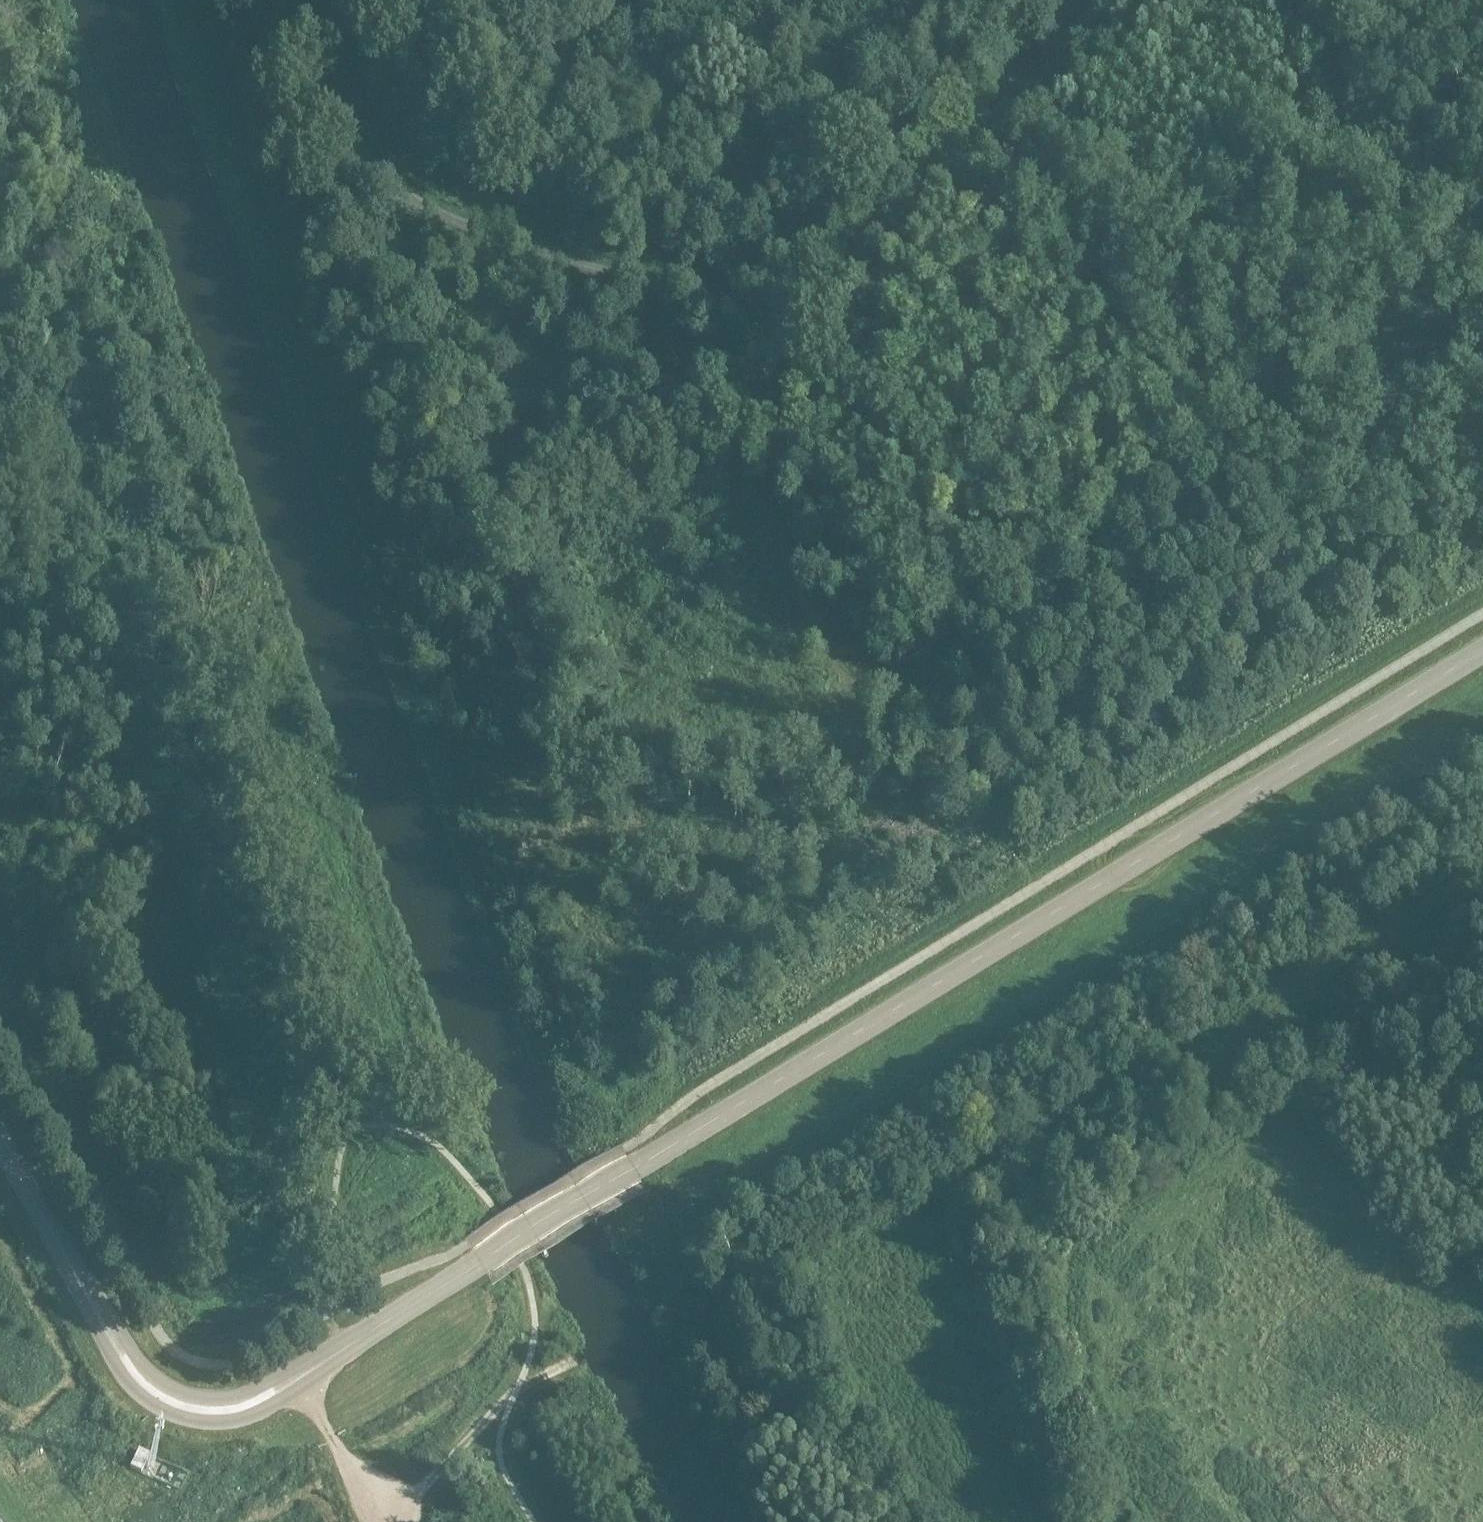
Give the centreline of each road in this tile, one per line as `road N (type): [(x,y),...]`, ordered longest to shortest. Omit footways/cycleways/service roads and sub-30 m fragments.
road 1 (secondary): [(480,1258),(1482,642)]
road 2 (unclassified): [(1105,0),(861,267),(823,294),(712,317),(407,220),(353,180),(284,69),(256,0)]
road 3 (secondary): [(108,1337),(133,1388),(184,1417),(244,1415),(274,1401),(293,1378)]
road 4 (secondary): [(480,1258),(293,1378)]
road 5 (secondary): [(108,1337),(0,1147)]
road 6 (secondary): [(293,1378),(239,1394),(192,1395),(164,1384),(108,1337)]

